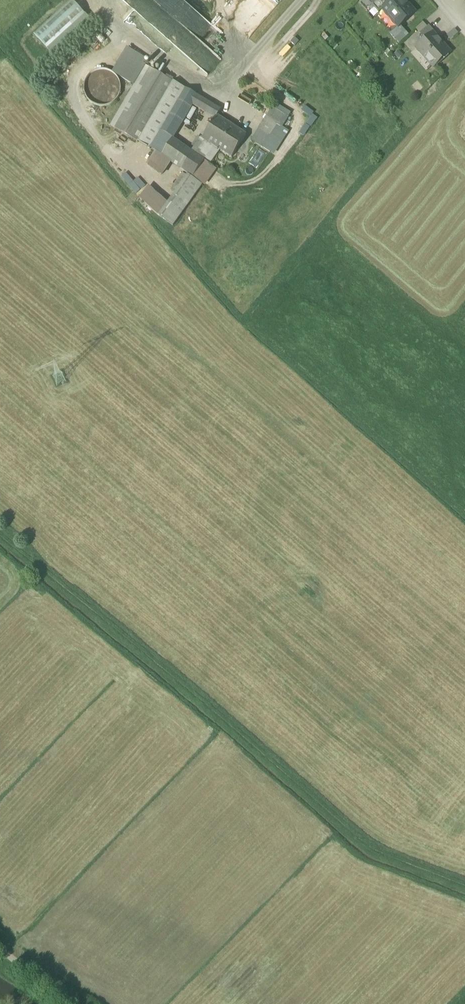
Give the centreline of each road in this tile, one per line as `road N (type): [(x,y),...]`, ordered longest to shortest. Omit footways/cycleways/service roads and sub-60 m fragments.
road 1 (track): [(464,885),(374,850),(0,533)]

